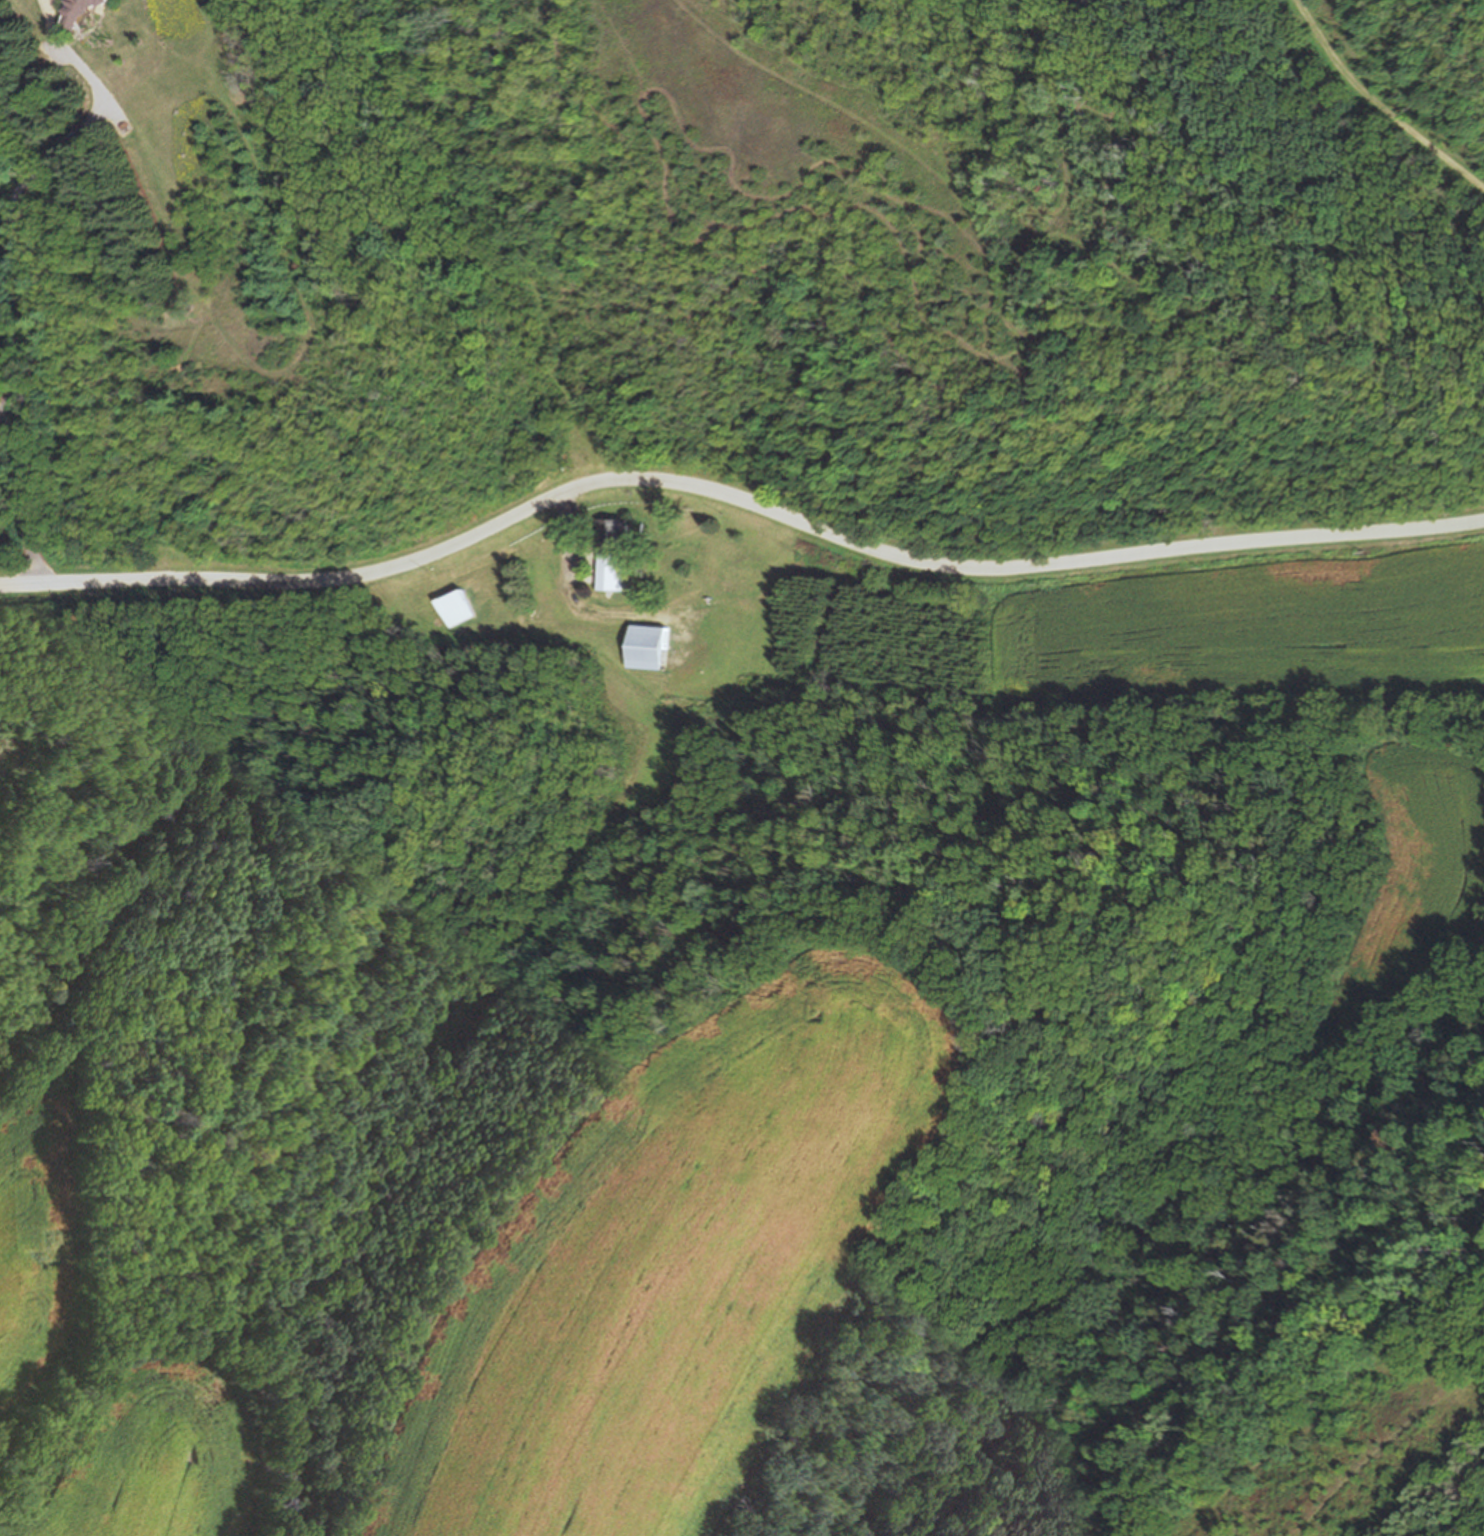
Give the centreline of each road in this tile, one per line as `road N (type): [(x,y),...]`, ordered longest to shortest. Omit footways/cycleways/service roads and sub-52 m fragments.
road 1 (residential): [(0,587),(346,578),(447,549),(569,492),(617,480),(690,486),(888,555),(970,568),(1483,522)]

